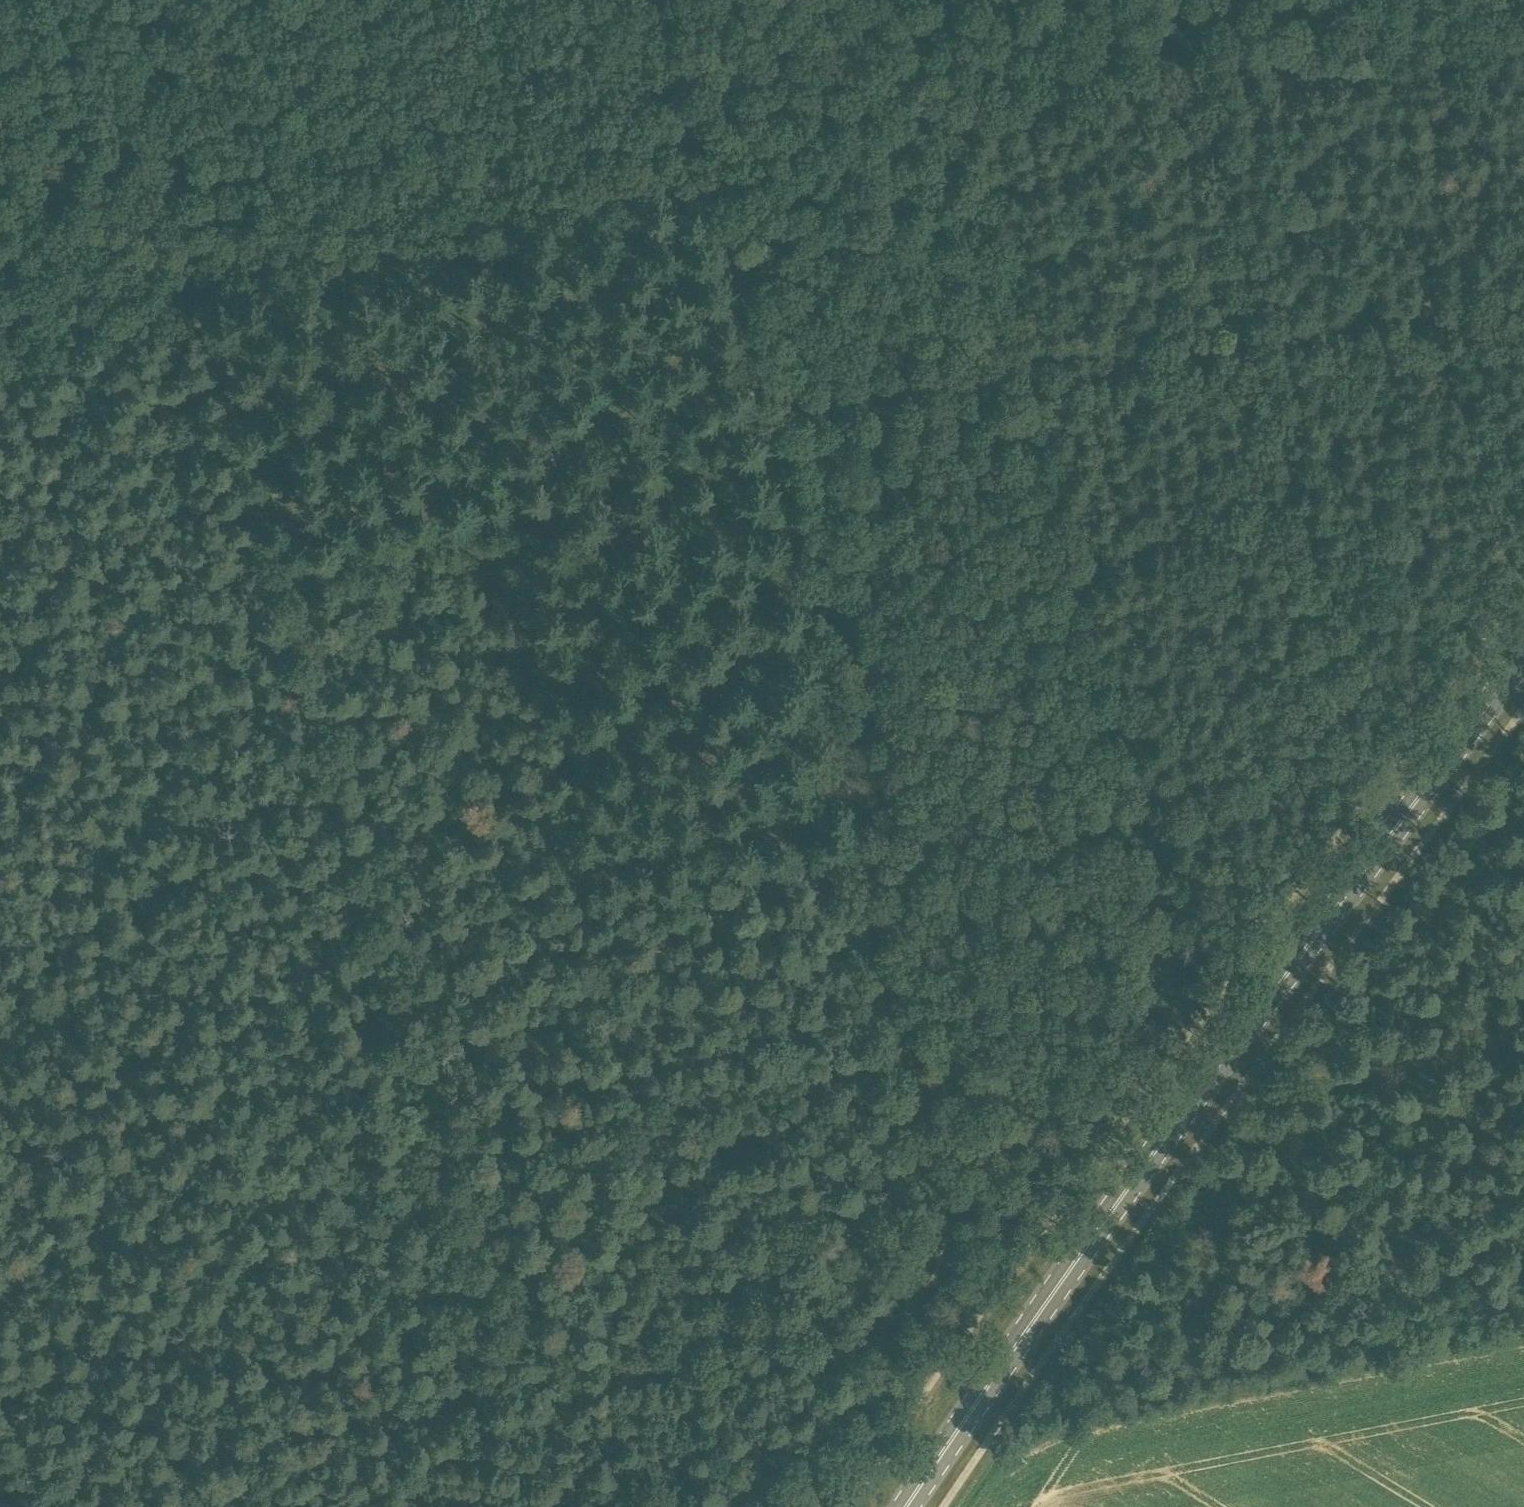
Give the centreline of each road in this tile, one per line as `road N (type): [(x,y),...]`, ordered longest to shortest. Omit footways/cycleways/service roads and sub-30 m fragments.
road 1 (primary): [(906,1506),(1523,657)]
road 2 (track): [(1523,300),(1251,337),(768,449)]

